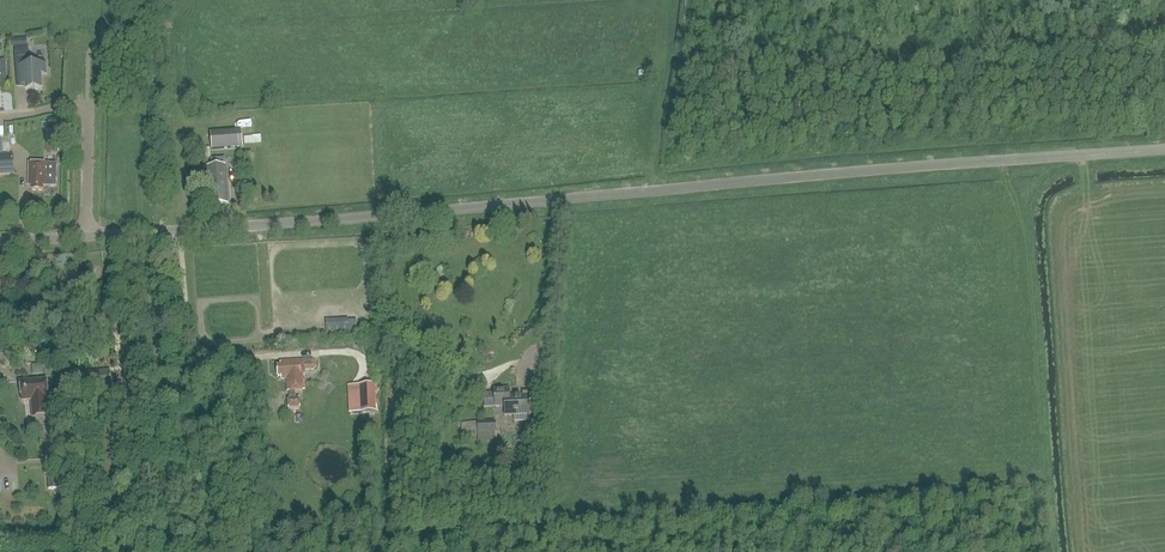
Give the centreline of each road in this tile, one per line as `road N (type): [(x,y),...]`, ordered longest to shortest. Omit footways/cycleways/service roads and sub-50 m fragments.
road 1 (unclassified): [(87,235),(1164,149)]
road 2 (track): [(147,232),(169,551)]
road 3 (residential): [(90,103),(87,235)]

